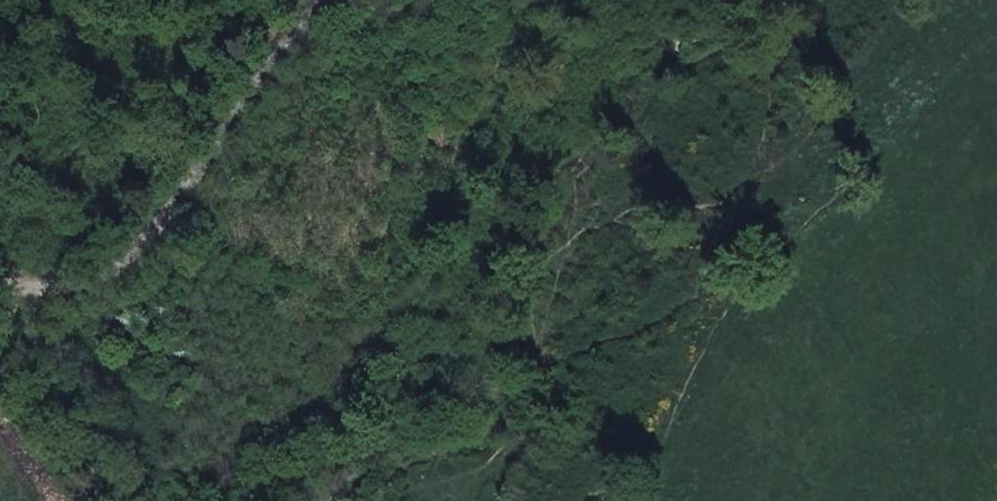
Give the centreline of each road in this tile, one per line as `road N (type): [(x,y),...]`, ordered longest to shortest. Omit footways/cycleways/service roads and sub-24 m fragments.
road 1 (track): [(0,282),(33,281),(125,233),(298,55),(333,0)]

